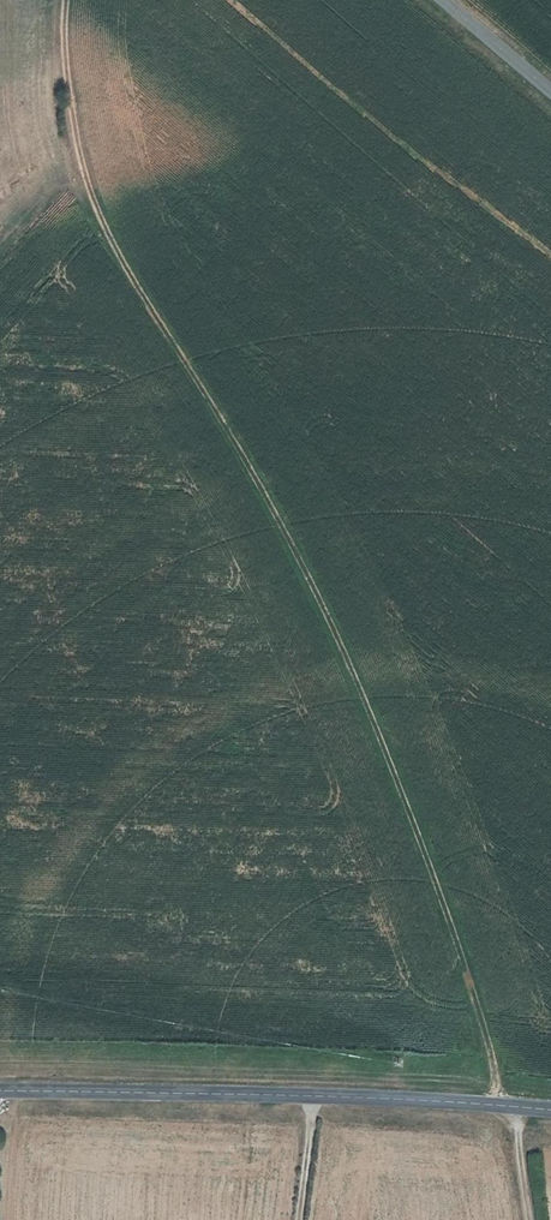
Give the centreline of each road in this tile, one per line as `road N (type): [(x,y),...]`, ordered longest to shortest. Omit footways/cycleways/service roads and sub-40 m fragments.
road 1 (track): [(510,1104),(414,812),(294,538),(94,215),(67,106),(63,0)]
road 2 (tertiary): [(0,1092),(550,1110)]
road 3 (tertiary): [(435,0),(550,99)]
road 4 (track): [(299,1219),(315,1096)]

